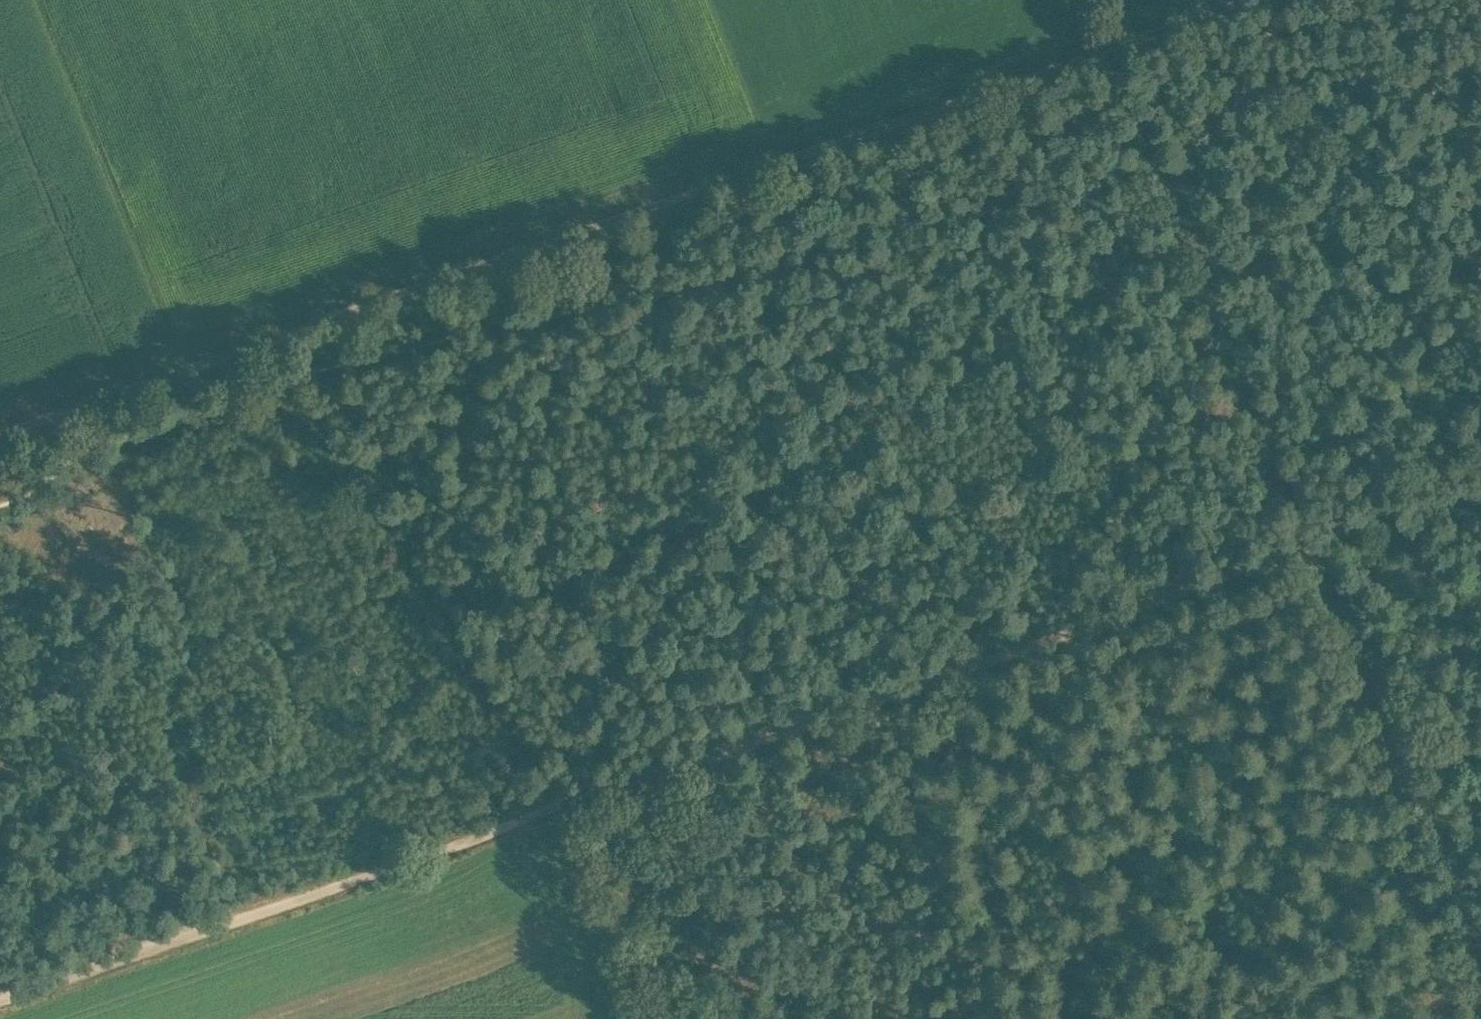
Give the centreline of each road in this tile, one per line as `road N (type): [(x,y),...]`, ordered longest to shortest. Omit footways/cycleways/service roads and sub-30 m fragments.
road 1 (track): [(0,999),(1480,488)]
road 2 (track): [(0,432),(1244,0)]

